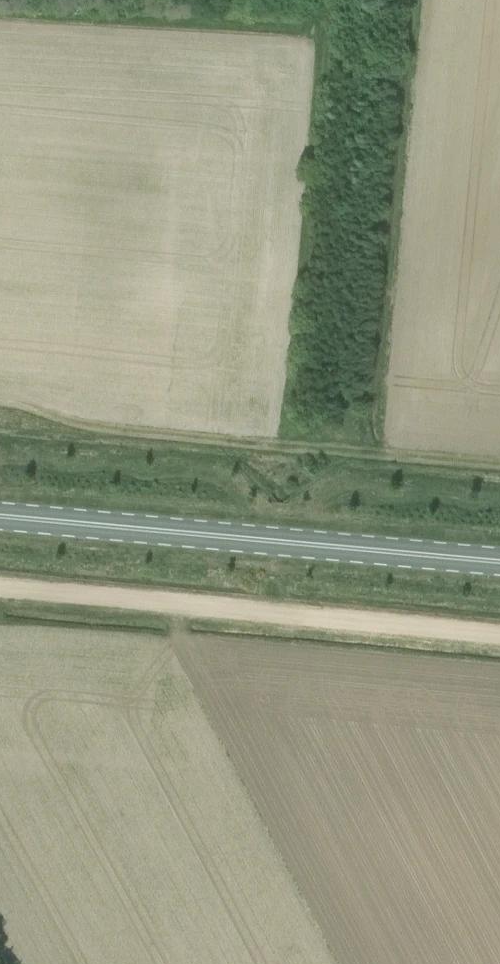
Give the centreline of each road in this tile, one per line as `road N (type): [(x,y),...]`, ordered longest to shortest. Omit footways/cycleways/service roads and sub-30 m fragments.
road 1 (track): [(0,402),(97,428),(499,464)]
road 2 (track): [(499,636),(0,587)]
road 3 (secondary): [(499,561),(0,517)]

